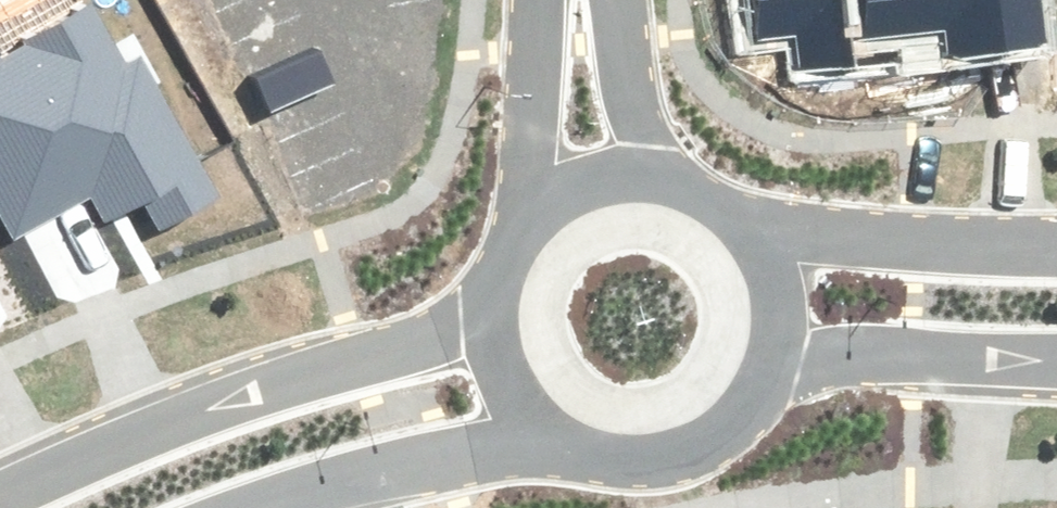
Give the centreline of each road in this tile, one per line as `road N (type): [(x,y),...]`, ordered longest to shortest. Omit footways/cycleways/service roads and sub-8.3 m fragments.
road 1 (tertiary): [(0,501),(494,303)]
road 2 (tertiary): [(740,233),(1056,244)]
road 3 (tertiary): [(573,447),(366,478),(269,507)]
road 4 (tertiary): [(1056,361),(848,354),(763,370)]
road 5 (tertiary): [(763,370),(740,409),(706,440),(663,457),(617,460),(573,447)]
road 6 (residential): [(533,225),(540,0)]
road 7 (residential): [(614,0),(651,184)]
road 8 (tertiary): [(573,447),(537,422),(510,388),(495,346),(494,303)]
road 9 (tertiary): [(740,233),(764,275),(772,323),(763,370)]
road 10 (tertiary): [(533,225),(567,199),(608,185),(651,184)]

